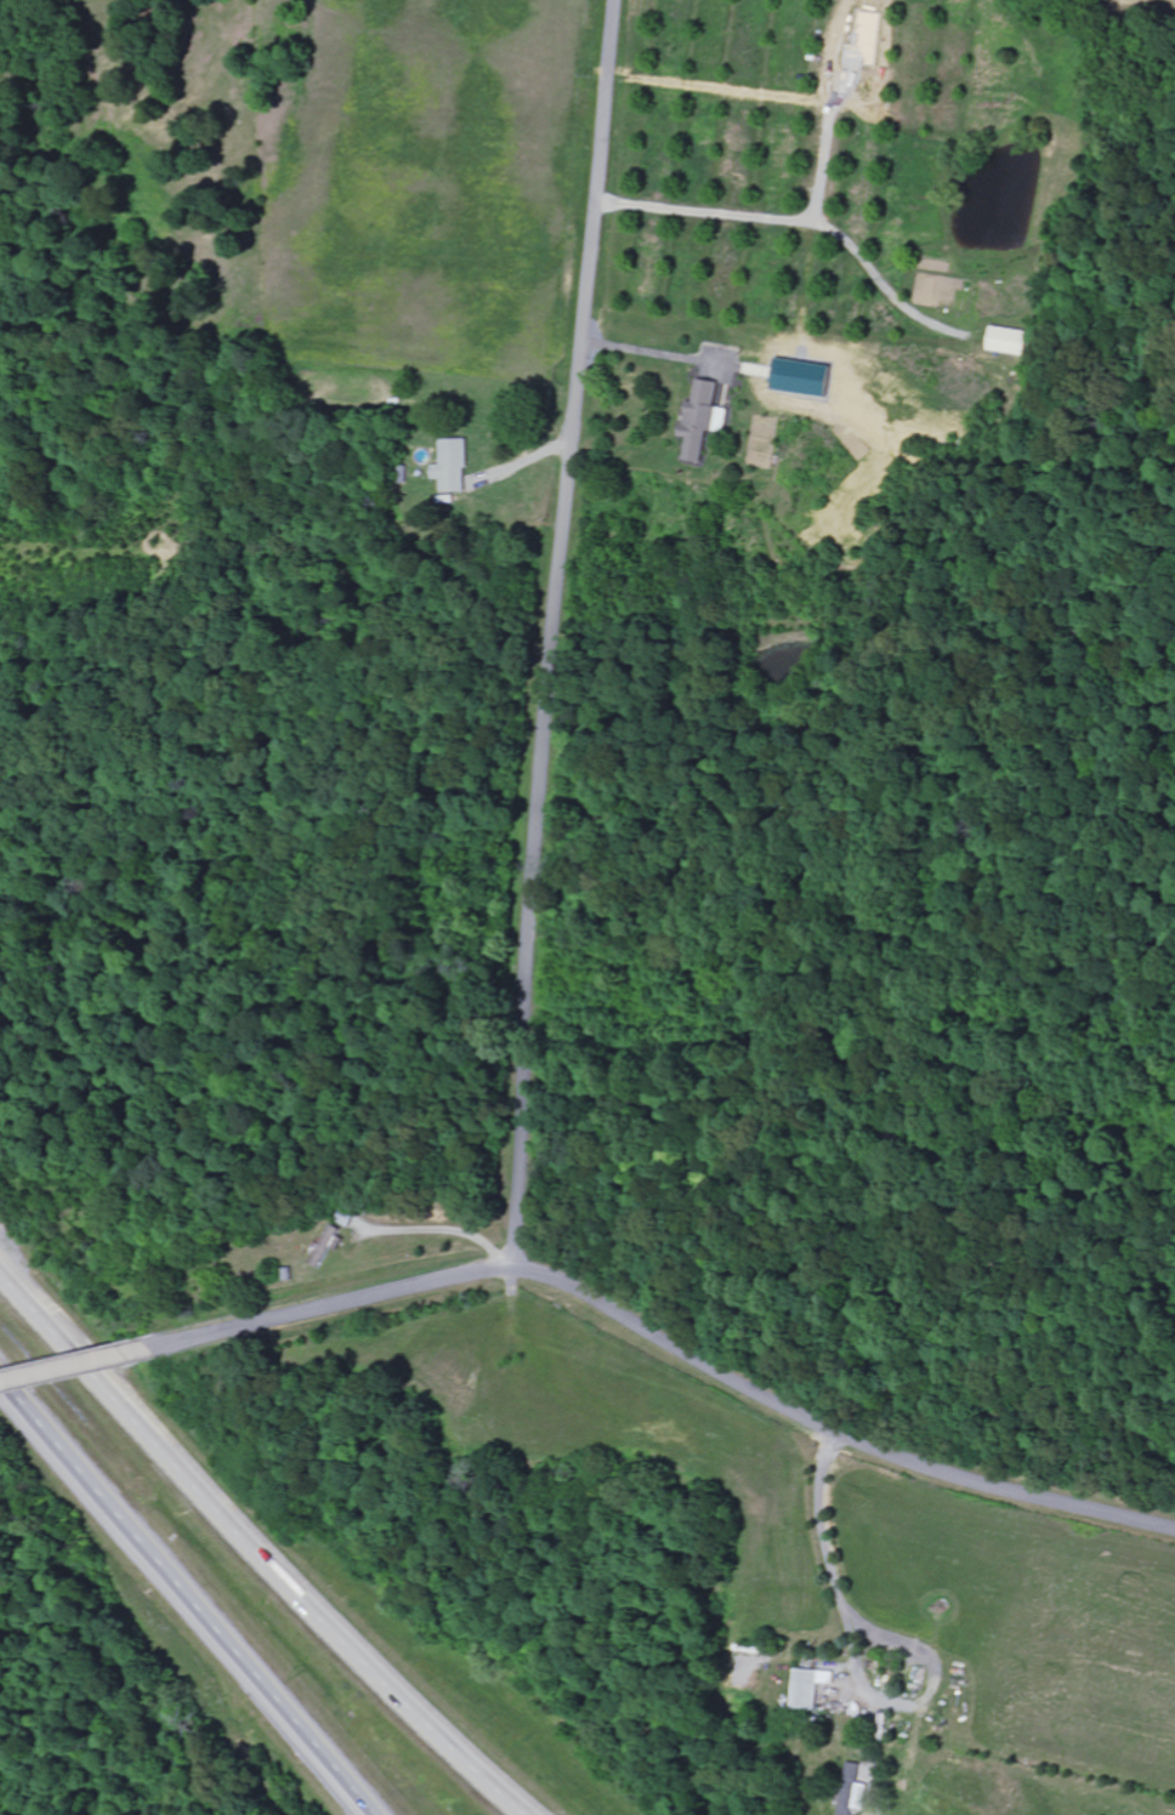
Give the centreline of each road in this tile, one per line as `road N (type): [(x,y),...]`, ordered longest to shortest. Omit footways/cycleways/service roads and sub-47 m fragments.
road 1 (residential): [(520,1271),(540,791),(615,0)]
road 2 (residential): [(1174,1532),(878,1453),(755,1396),(575,1287),(520,1271),(439,1281),(151,1352)]
road 3 (motorway): [(527,1814),(294,1594),(0,1288)]
road 4 (motorway): [(0,1385),(379,1814)]
road 5 (residential): [(151,1352),(0,1385)]

